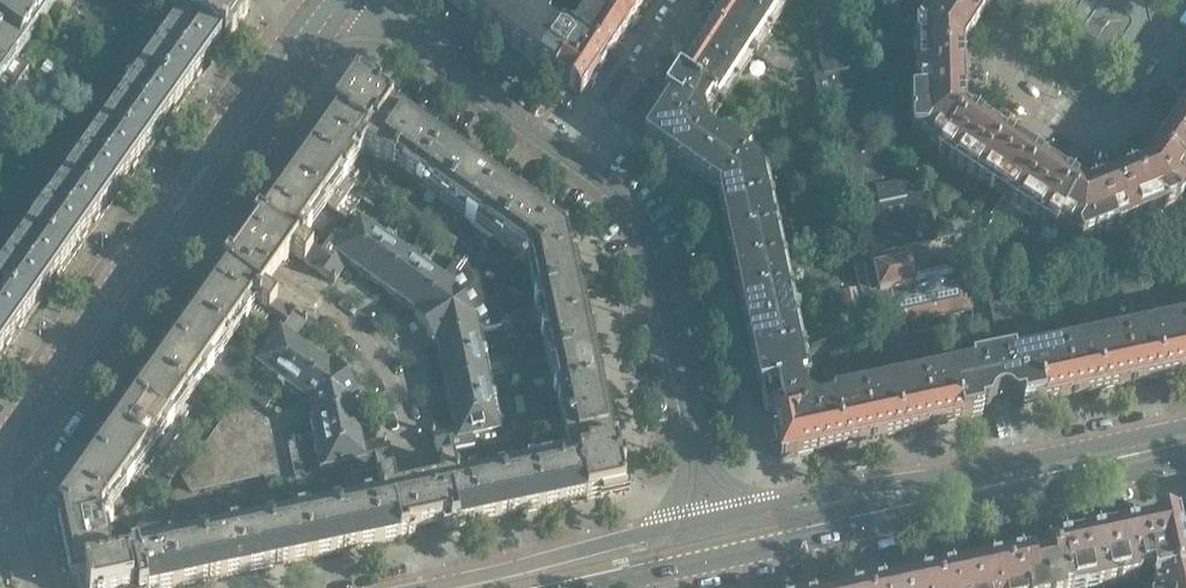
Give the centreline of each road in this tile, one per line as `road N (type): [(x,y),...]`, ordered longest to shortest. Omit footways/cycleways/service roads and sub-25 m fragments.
road 1 (tertiary): [(311,5),(47,376),(38,407)]
road 2 (residential): [(709,523),(640,242),(613,202),(574,172)]
road 3 (residential): [(274,279),(359,338),(397,392),(437,582)]
road 4 (residential): [(1039,0),(1006,64),(1016,91),(1082,137),(1137,118),(1185,43)]
road 5 (secondary): [(1014,479),(841,494),(709,523)]
road 6 (secondary): [(715,548),(1014,479)]
road 7 (residential): [(574,172),(344,10)]
road 8 (secondary): [(709,523),(437,582)]
road 9 (tertiary): [(192,222),(344,10)]
road 10 (tertiary): [(38,407),(71,387),(192,222)]
road 11 (residential): [(574,172),(687,0)]
road 12 (secondary): [(529,587),(715,548)]
road 13 (secondary): [(1014,479),(1185,443)]

